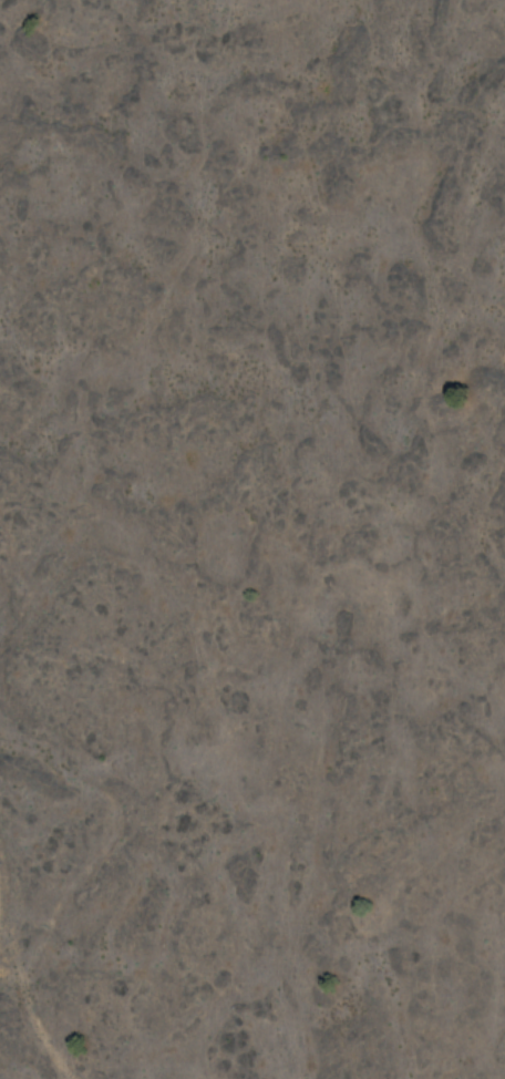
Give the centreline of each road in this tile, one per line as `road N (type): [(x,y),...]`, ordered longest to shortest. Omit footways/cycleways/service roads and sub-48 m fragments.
road 1 (track): [(0,937),(71,1078)]

